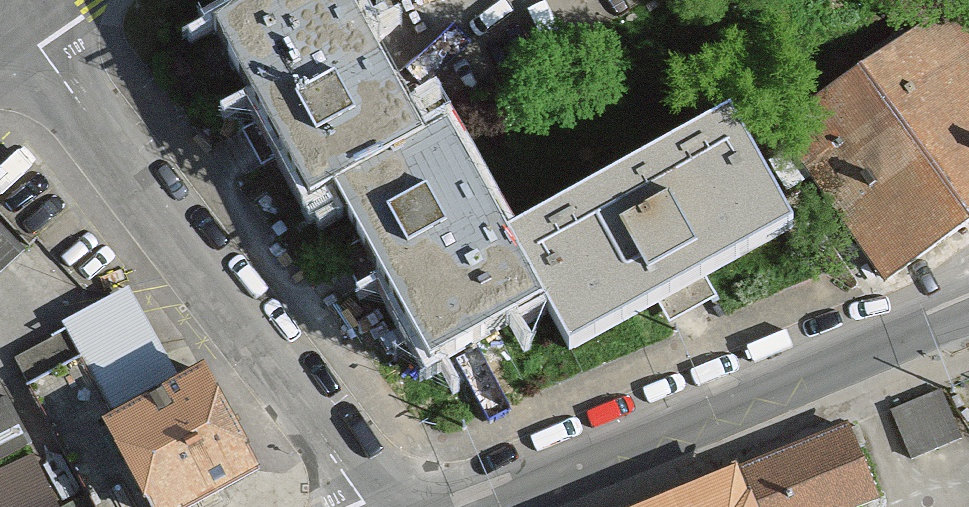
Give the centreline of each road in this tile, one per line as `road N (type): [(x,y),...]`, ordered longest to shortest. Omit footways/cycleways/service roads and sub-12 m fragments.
road 1 (unclassified): [(17,15),(388,506)]
road 2 (residential): [(968,302),(477,506)]

